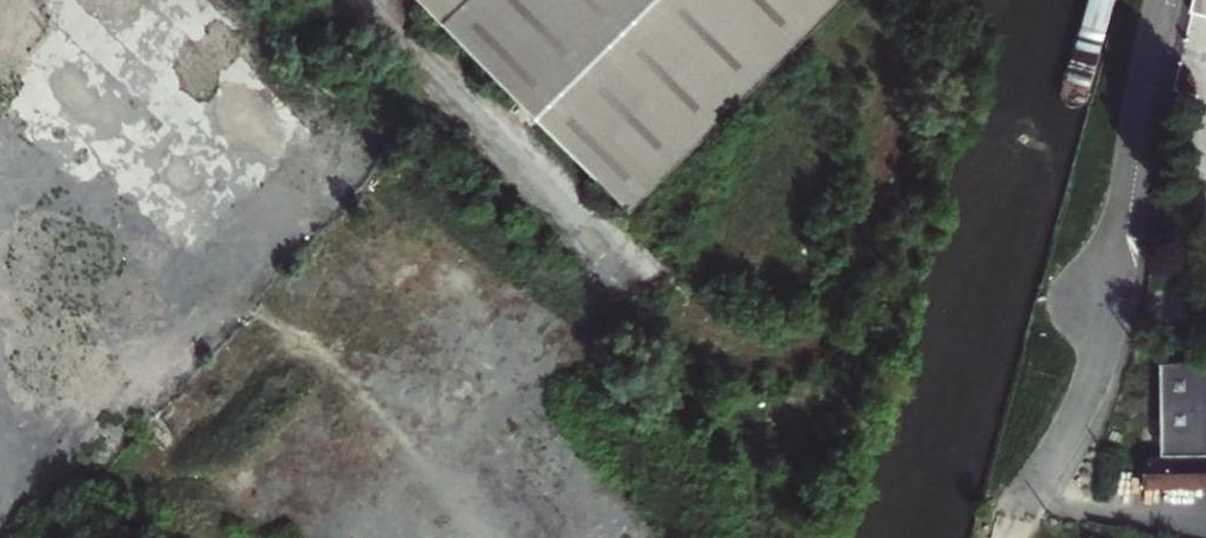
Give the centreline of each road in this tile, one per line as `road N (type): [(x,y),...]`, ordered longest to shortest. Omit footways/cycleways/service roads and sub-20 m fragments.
road 1 (residential): [(1161,0),(1100,359),(1011,519)]

